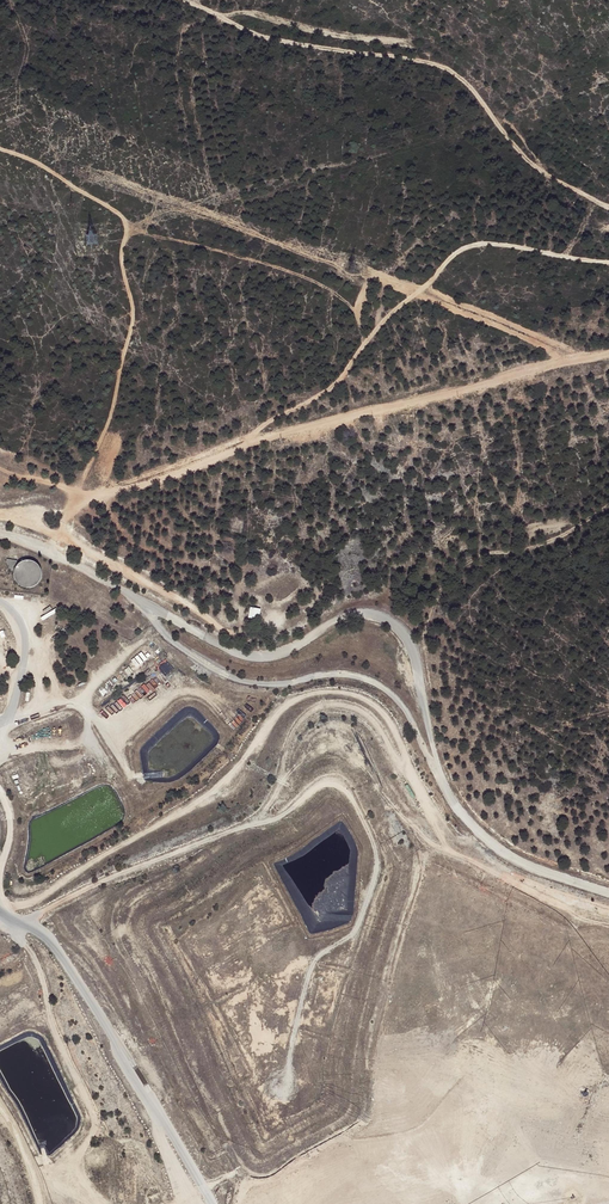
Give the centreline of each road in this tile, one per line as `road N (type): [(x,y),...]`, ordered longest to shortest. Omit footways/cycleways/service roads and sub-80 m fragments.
road 1 (track): [(608,353),(270,433),(76,505),(58,530),(216,624)]
road 2 (track): [(608,208),(543,176),(446,69),(290,44),(182,0)]
road 3 (track): [(247,440),(337,384),(383,320),(457,251),(486,243),(608,263)]
road 4 (track): [(0,149),(106,205),(129,231),(320,284),(350,307),(364,345)]
road 5 (track): [(129,231),(121,263),(132,324),(76,505),(44,481),(0,469)]

